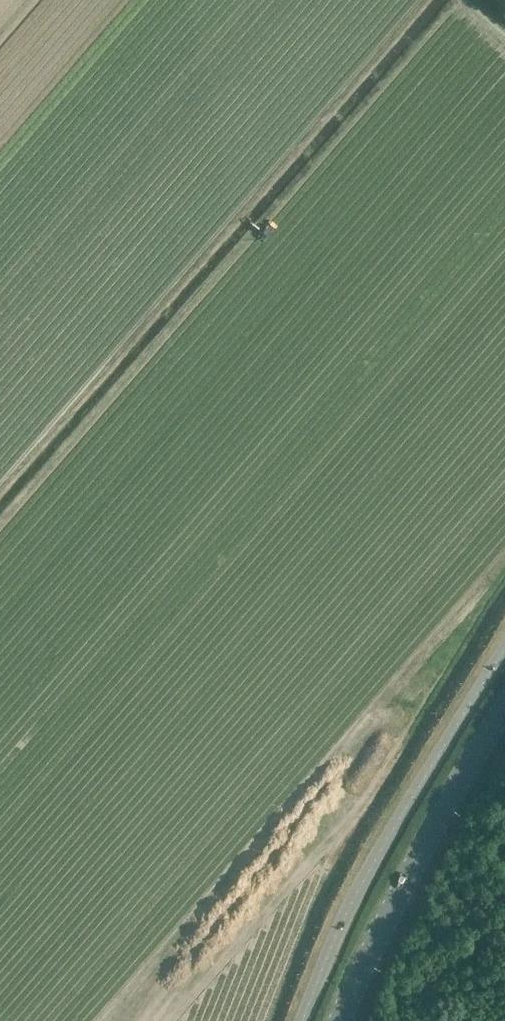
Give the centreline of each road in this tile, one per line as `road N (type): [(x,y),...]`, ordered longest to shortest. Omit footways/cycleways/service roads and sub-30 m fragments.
road 1 (tertiary): [(339,1020),(435,825),(504,706)]

